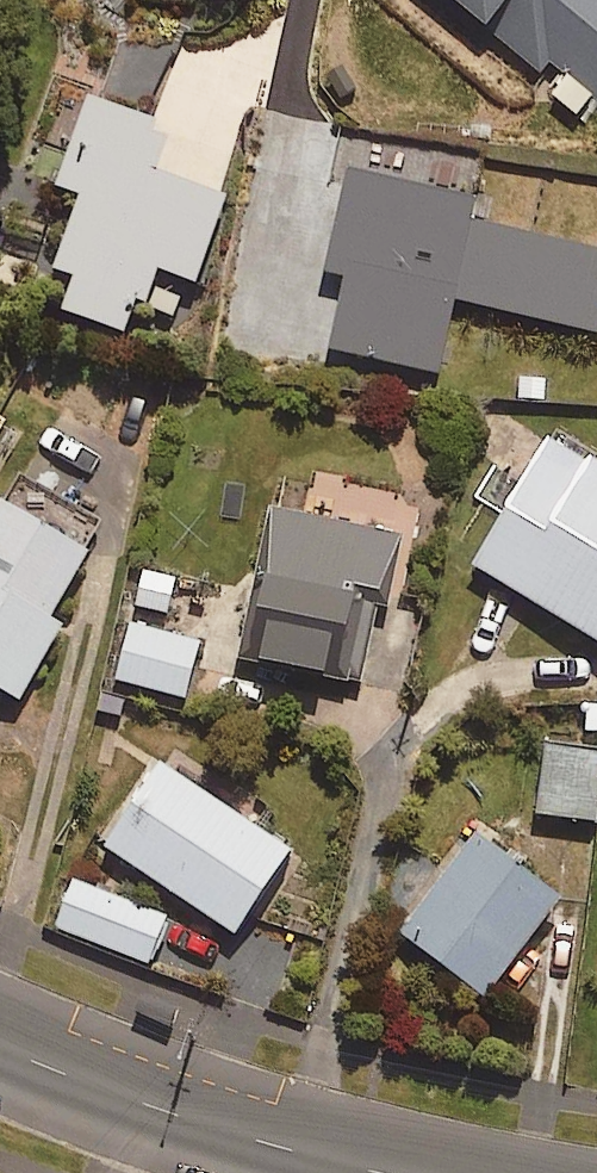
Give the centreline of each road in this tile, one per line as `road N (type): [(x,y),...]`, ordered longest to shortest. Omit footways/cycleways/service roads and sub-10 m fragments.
road 1 (tertiary): [(383,1172),(204,1126),(0,1046)]

